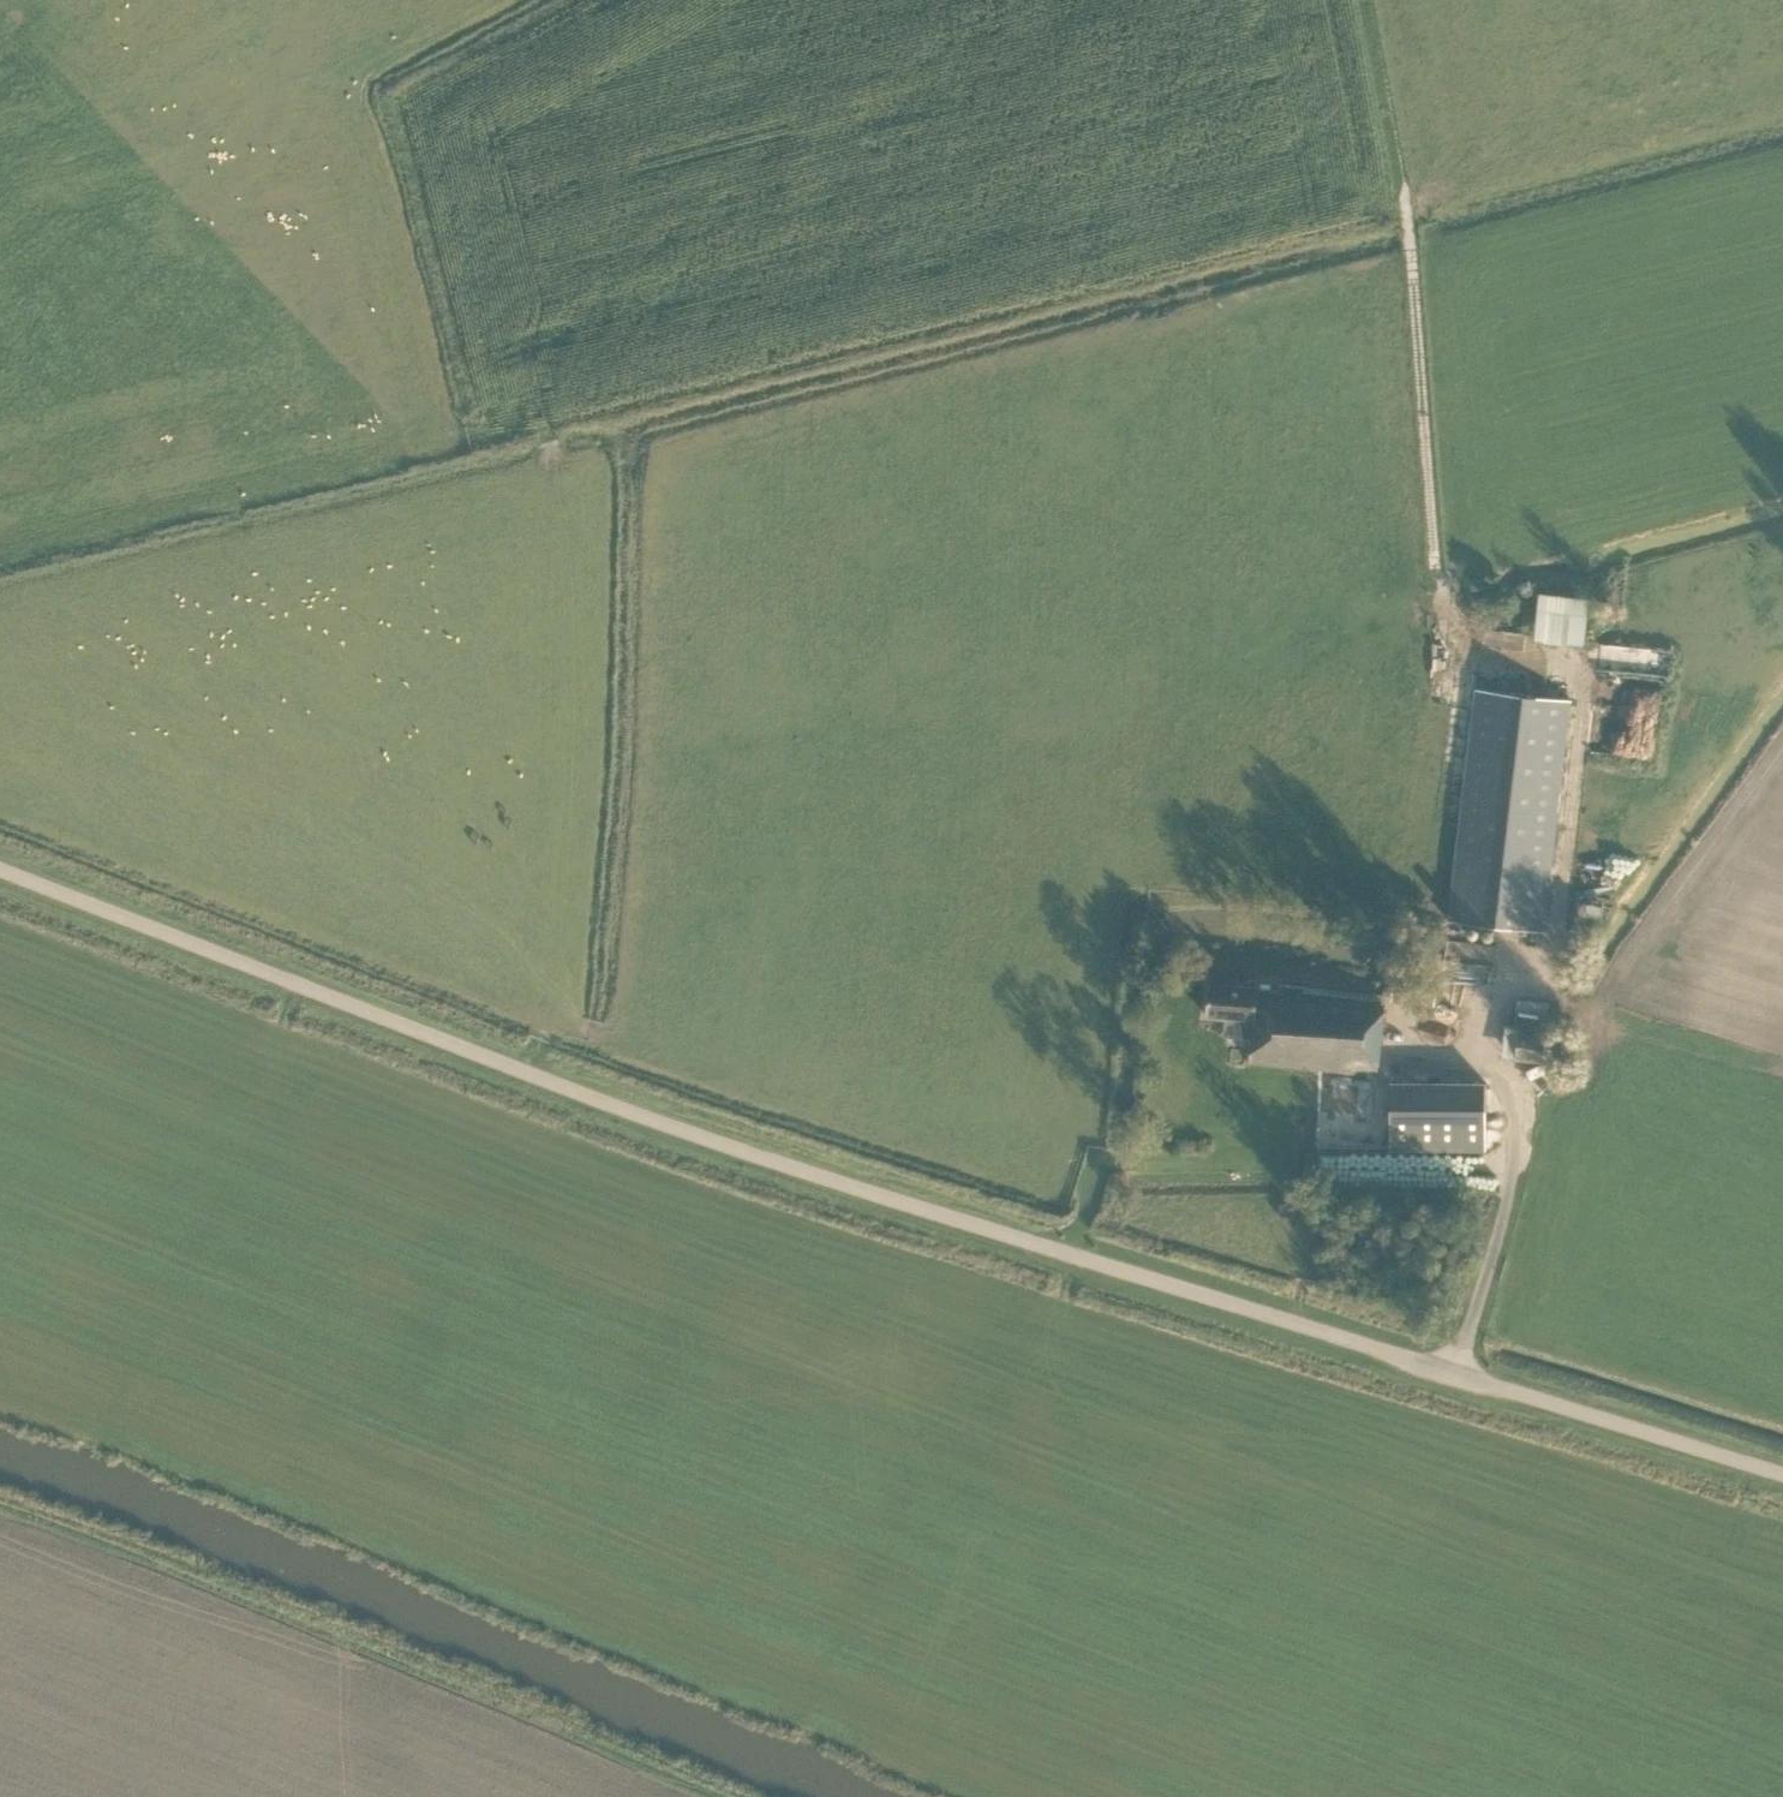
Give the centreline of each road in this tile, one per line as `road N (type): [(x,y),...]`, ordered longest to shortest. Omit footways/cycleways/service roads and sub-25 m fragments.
road 1 (unclassified): [(1782,1472),(598,1104),(0,876)]

